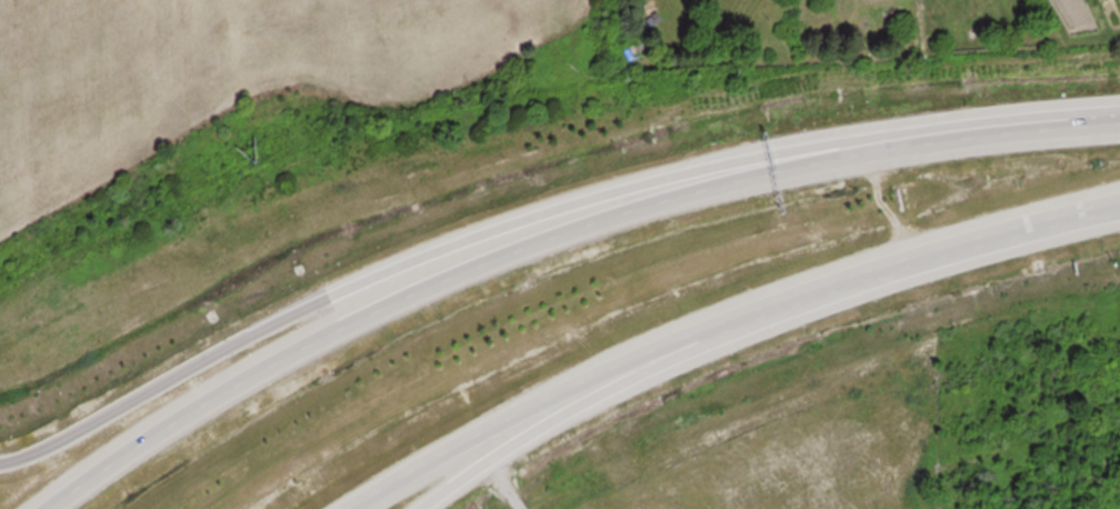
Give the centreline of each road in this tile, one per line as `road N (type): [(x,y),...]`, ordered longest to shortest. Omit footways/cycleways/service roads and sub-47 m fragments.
road 1 (motorway): [(1119,121),(818,159),(642,201),(491,255),(290,349),(42,508)]
road 2 (motorway): [(341,508),(501,417),(727,313),(959,241),(1119,204)]
road 3 (motorway): [(642,201),(497,236),(349,289),(30,460),(0,465)]

